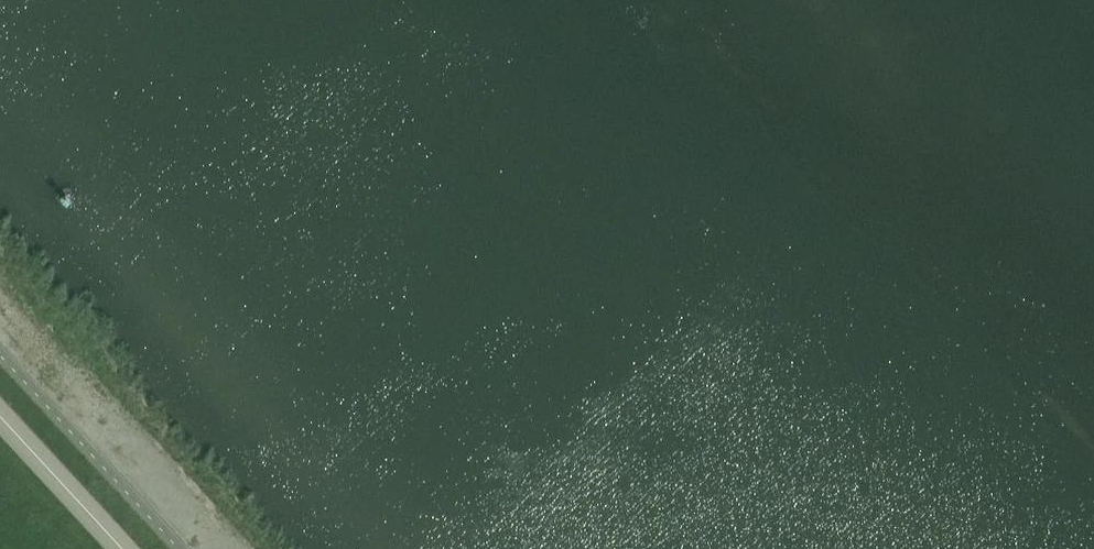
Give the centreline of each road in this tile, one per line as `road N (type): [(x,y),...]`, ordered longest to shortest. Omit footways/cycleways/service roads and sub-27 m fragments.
road 1 (tertiary): [(0,417),(122,548)]

